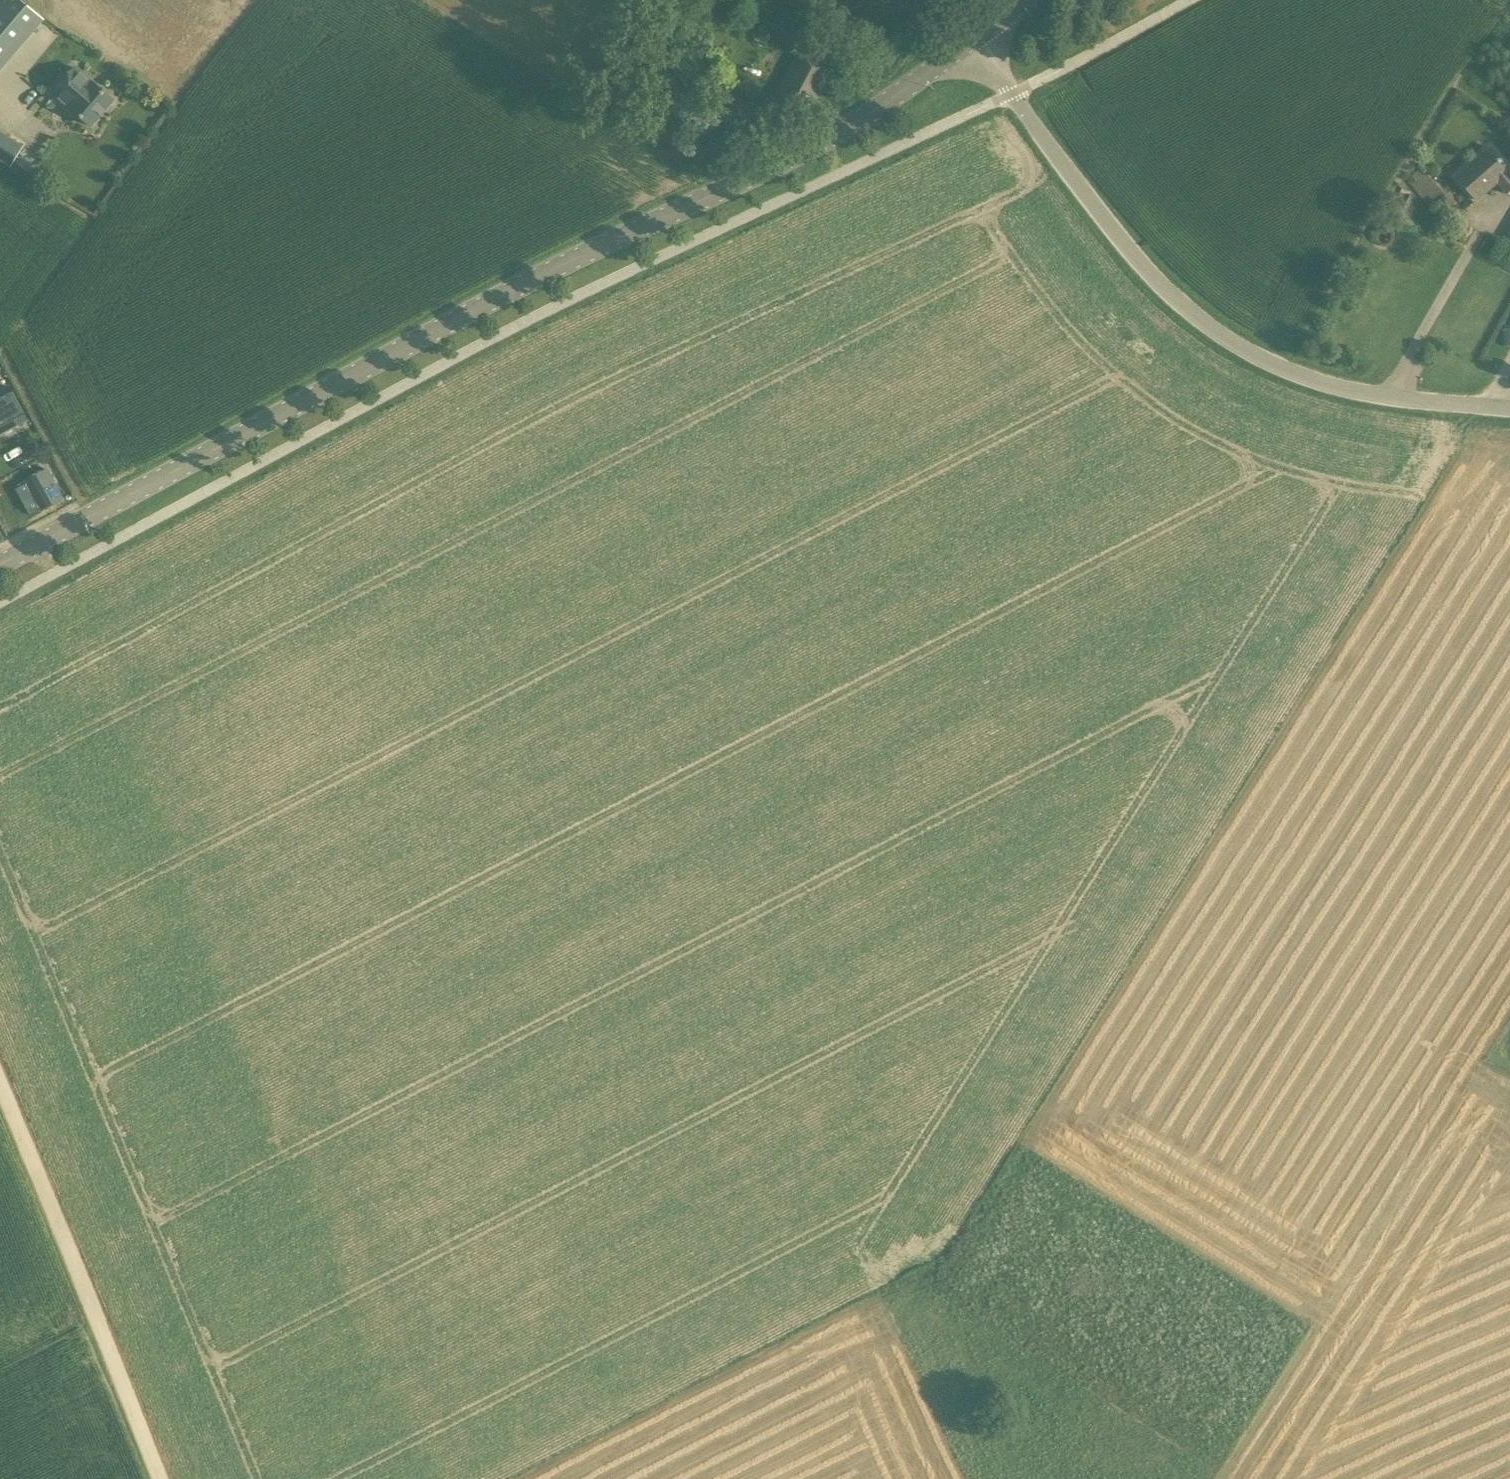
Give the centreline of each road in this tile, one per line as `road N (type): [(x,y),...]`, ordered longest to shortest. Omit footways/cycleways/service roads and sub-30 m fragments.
road 1 (tertiary): [(0,564),(494,299),(830,138),(974,38)]
road 2 (unclassified): [(1509,413),(1359,397),(1262,362),(1204,326),(1135,258),(974,38)]
road 3 (track): [(163,1478),(0,1081)]
road 4 (track): [(592,87),(722,165),(735,183)]

